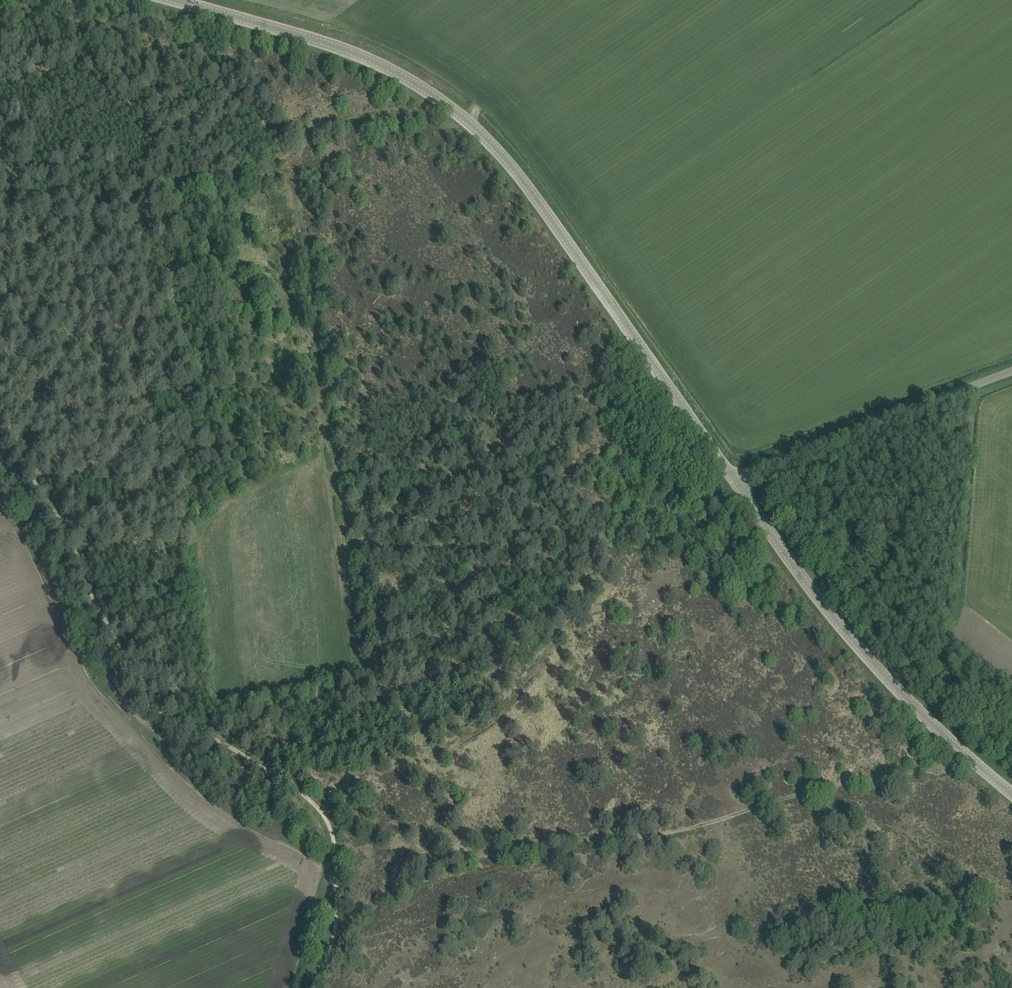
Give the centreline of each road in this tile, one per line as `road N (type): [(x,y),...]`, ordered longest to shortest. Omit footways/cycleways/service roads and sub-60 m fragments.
road 1 (tertiary): [(732,482),(546,199),(467,115),(379,63),(166,0)]
road 2 (track): [(320,956),(431,862),(673,835),(861,781),(923,774),(967,752)]
road 3 (track): [(0,428),(128,696),(149,726),(320,826),(328,913),(307,987)]
road 4 (track): [(490,854),(390,684),(374,457)]
road 5 (tertiary): [(1011,791),(899,694),(825,610),(732,482)]
road 6 (unclassified): [(732,482),(1011,376)]

